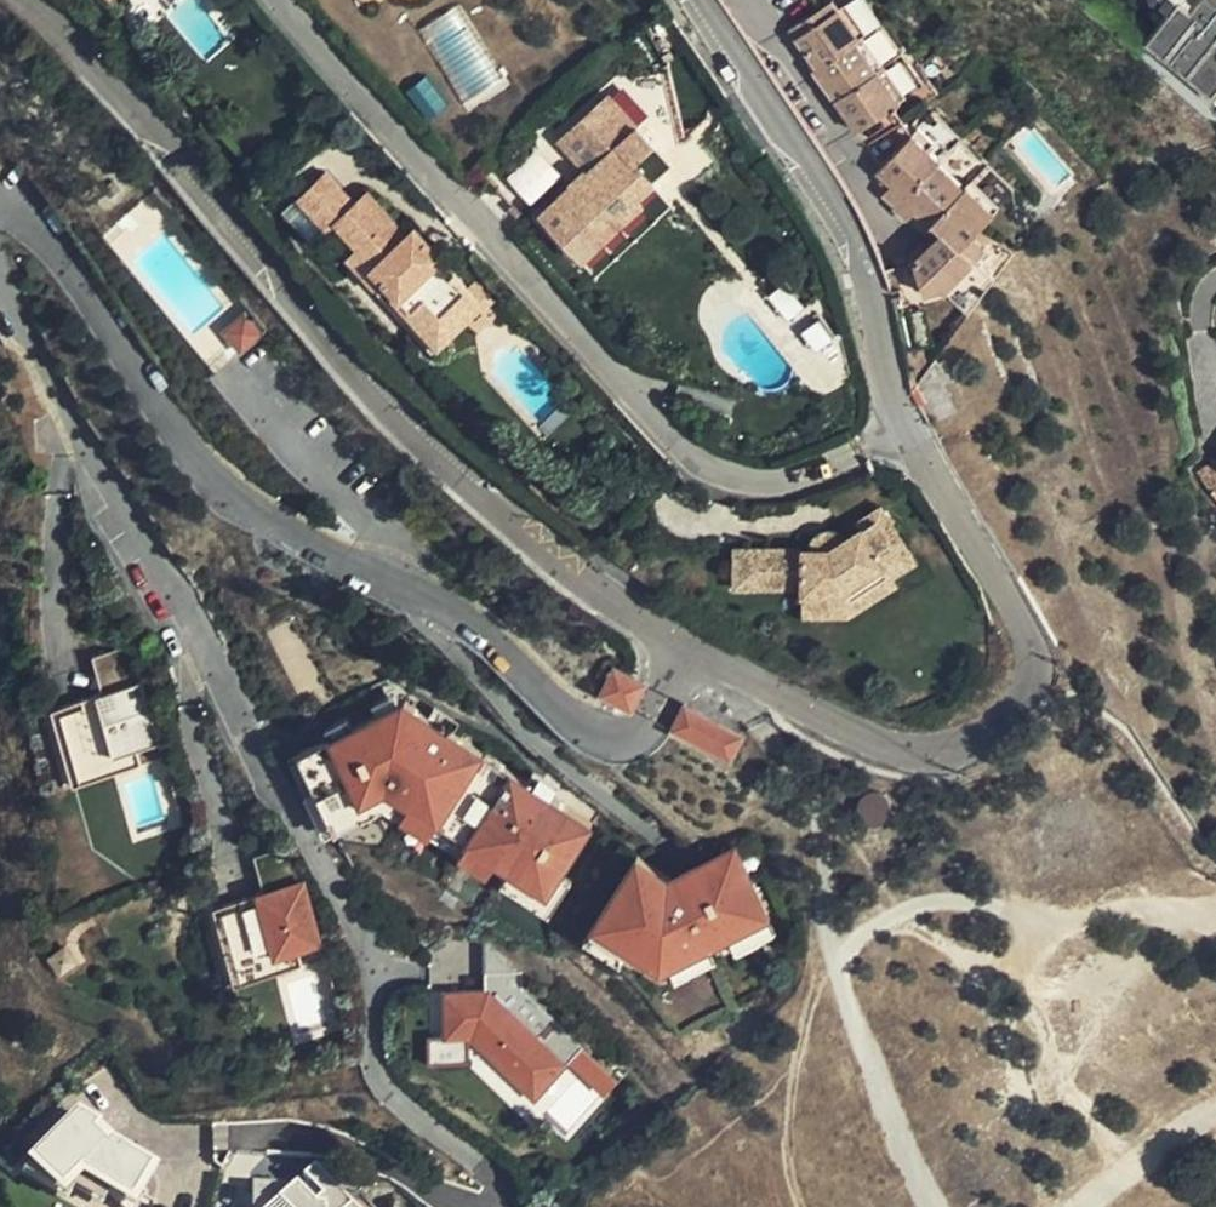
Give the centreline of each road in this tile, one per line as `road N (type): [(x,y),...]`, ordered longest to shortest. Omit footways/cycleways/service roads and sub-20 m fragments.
road 1 (residential): [(684,657),(653,720),(621,746),(567,714),(448,607),(228,495),(25,201),(0,197)]
road 2 (residential): [(0,288),(42,347),(383,970),(375,1063),(411,1110)]
road 3 (residential): [(684,657),(515,525),(333,358),(99,69),(30,0)]
road 4 (residential): [(902,427),(772,487),(696,461),(285,0)]
road 5 (residential): [(902,427),(1024,640),(1027,675),(1003,721),(954,751),(898,750),(684,657)]
road 6 (track): [(934,1206),(827,922),(820,818),(761,723),(746,683)]
road 7 (residential): [(695,0),(834,203),(873,302),(902,427)]
road 8 (track): [(843,965),(864,940),(958,904),(1078,925),(1158,908),(1215,909)]
road 9 (track): [(1215,1107),(1071,1206)]

